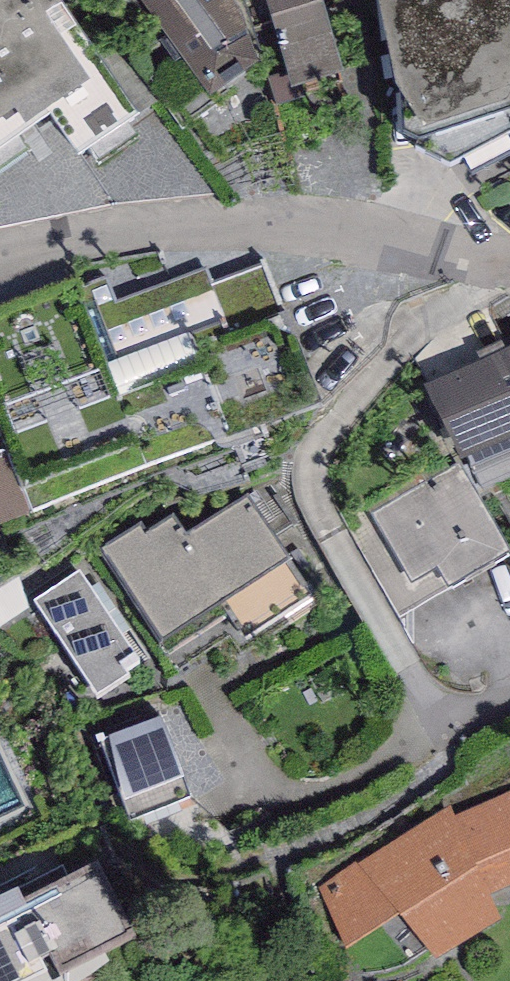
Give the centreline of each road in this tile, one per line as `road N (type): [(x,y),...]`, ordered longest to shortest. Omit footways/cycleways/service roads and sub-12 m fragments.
road 1 (residential): [(509,261),(494,267),(340,233),(178,233),(0,269)]

